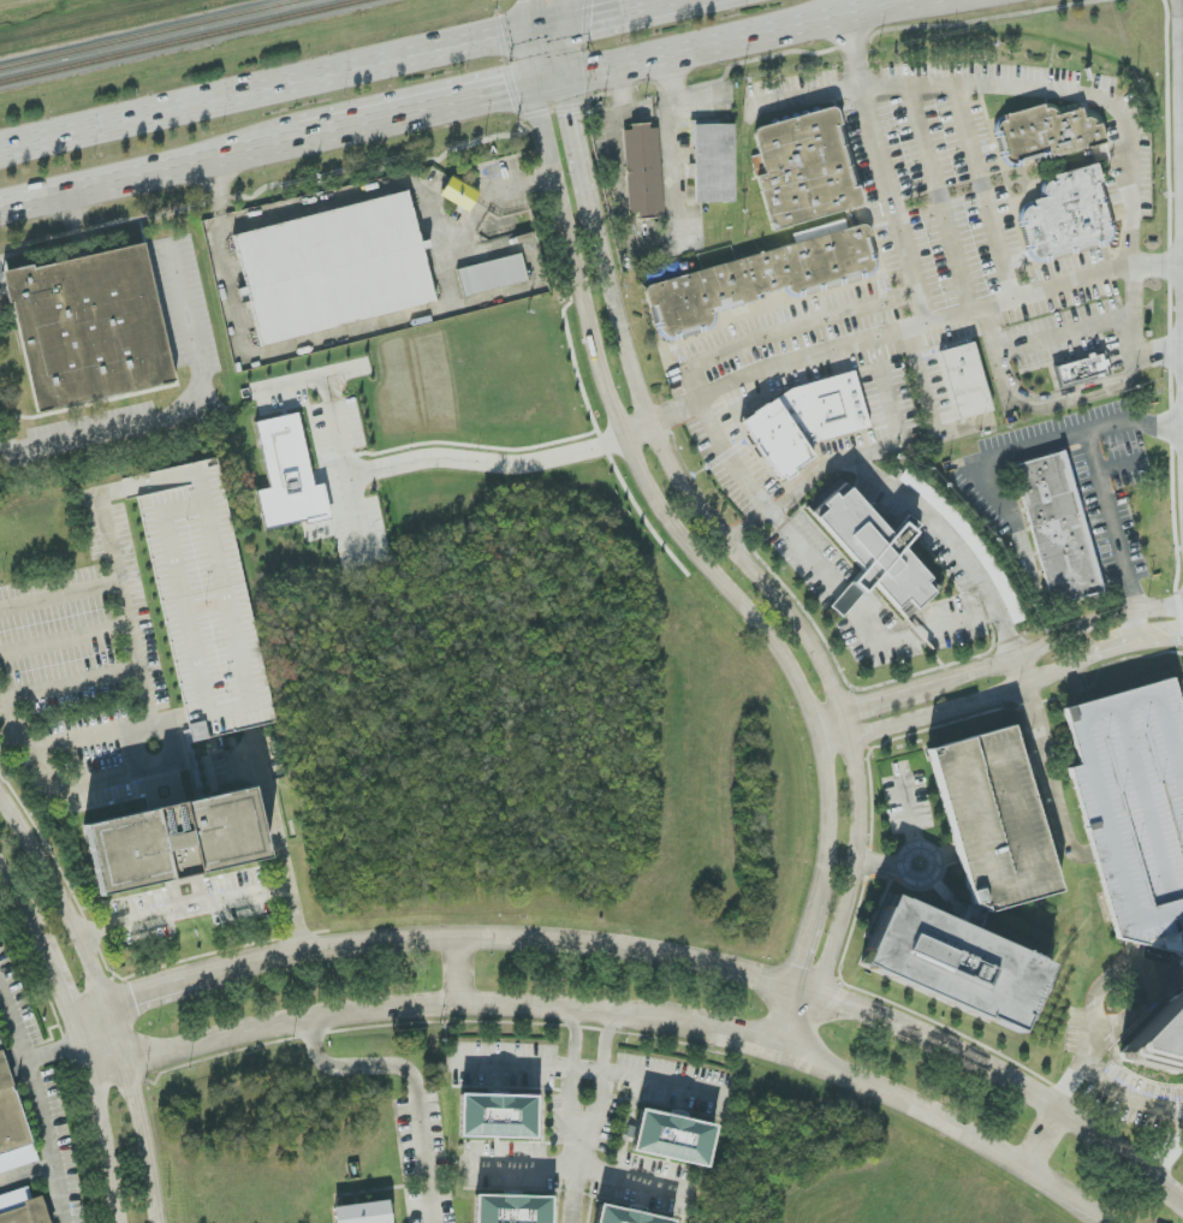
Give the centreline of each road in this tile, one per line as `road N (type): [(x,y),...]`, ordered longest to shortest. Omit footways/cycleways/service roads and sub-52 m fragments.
road 1 (residential): [(802,1057),(860,865),(855,740),(802,627),(702,513),(649,425),(567,87)]
road 2 (residential): [(1182,1209),(1057,1111),(953,1053),(825,996),(700,962),(589,945),(457,939),(303,952),(227,970)]
road 3 (residential): [(81,1040),(130,1062),(378,1010),(463,1005),(628,1015),(802,1057),(985,1146)]
road 4 (residential): [(541,93),(602,376),(624,435),(655,501),(781,653),(820,735),(830,847),(819,896)]
road 5 (primary): [(560,17),(0,145)]
road 6 (tertiary): [(156,1222),(130,1062),(37,848),(0,796)]
road 7 (primary): [(541,93),(910,0)]
road 8 (primary): [(0,213),(305,144)]
road 9 (residential): [(820,735),(855,740),(1021,689),(1107,653)]
road 10 (residential): [(1182,610),(1104,622),(1013,663),(933,687)]
road 11 (primary): [(305,144),(541,93)]
road 12 (tertiary): [(81,1040),(106,1118),(122,1222)]
road 13 (residential): [(227,970),(109,1007),(81,1040)]
road 14 (residential): [(819,896),(769,1047)]
road 15 (tertiary): [(20,909),(81,1040)]
road 16 (residential): [(933,687),(848,713),(820,735)]

